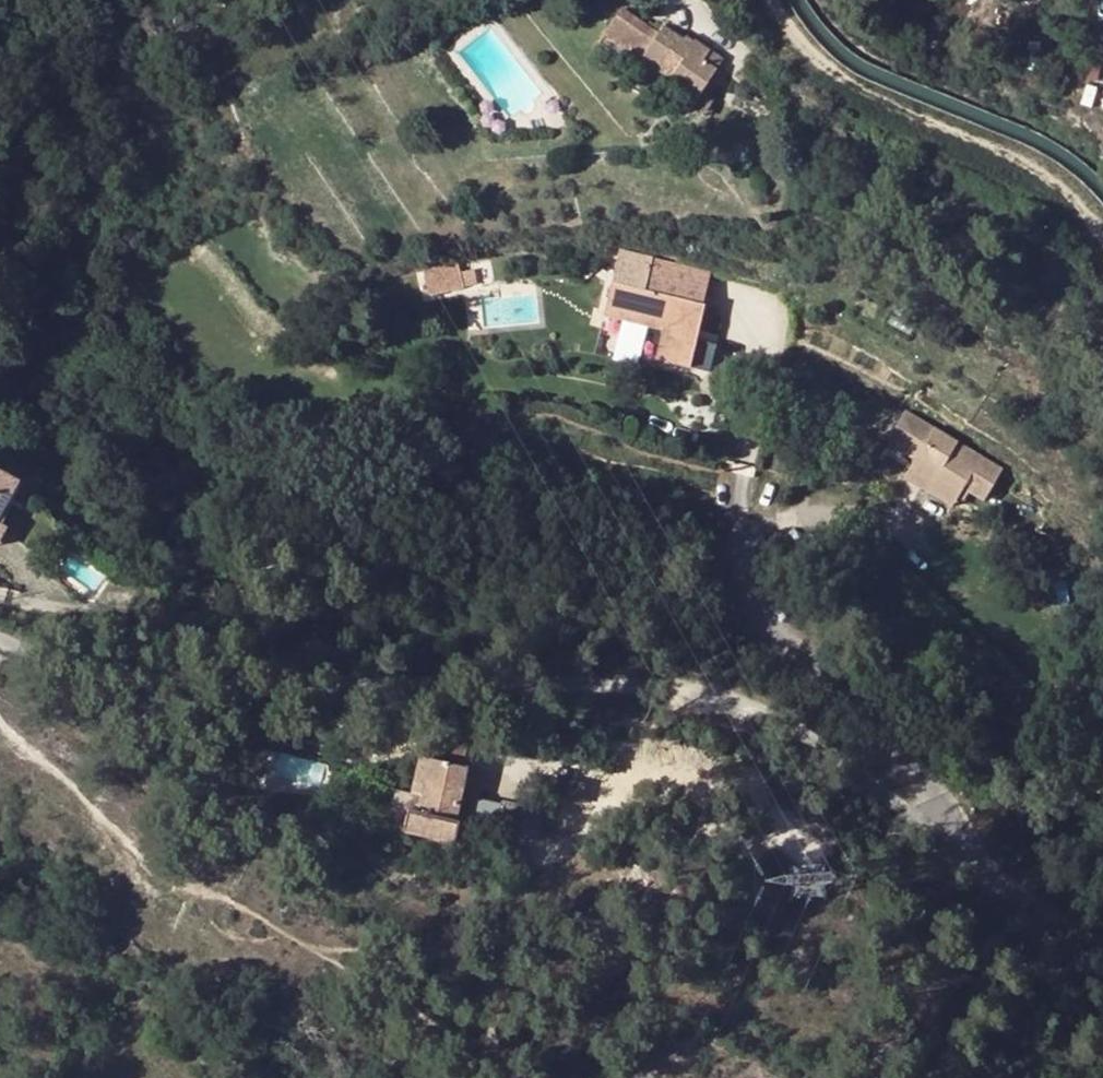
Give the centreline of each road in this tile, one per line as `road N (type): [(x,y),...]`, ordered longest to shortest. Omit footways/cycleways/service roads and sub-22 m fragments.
road 1 (unclassified): [(0,638),(57,659),(178,674),(688,689),(782,719),(1102,958)]

